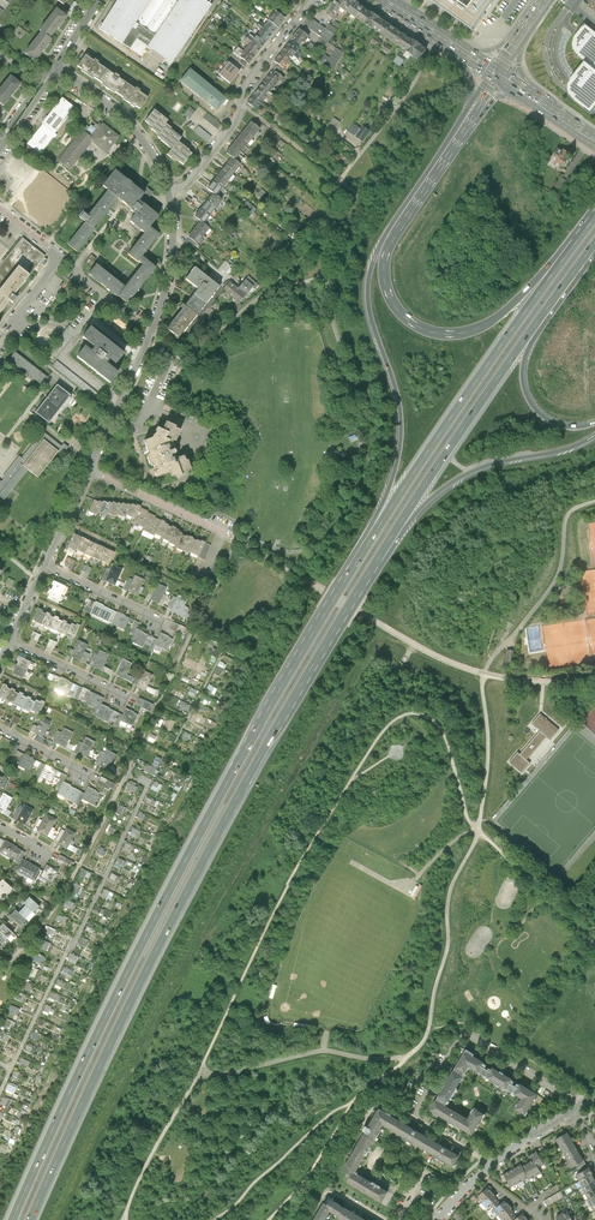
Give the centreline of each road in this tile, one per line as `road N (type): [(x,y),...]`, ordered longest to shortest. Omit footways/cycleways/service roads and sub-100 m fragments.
road 1 (motorway): [(356,563),(105,1017),(15,1219)]
road 2 (motorway): [(33,1219),(120,1024),(234,802),(372,568)]
road 3 (track): [(126,1211),(275,914),(402,717),(429,715),(442,726),(467,814),(479,829)]
road 4 (motorway): [(471,104),(373,264),(370,307),(398,391),(401,442),(390,490),(356,563)]
road 5 (motorway): [(593,219),(490,319),(449,331),(418,322),(392,295),(389,249),(457,142)]
road 6 (motorway): [(593,219),(356,563)]
road 7 (motorway): [(372,568),(575,272)]
road 8 (residential): [(169,190),(174,231),(164,294),(88,470)]
road 9 (motorway): [(372,568),(463,476),(594,435)]
road 10 (residential): [(169,190),(187,183),(232,125),(246,82),(314,0)]
road 11 (motorway): [(594,423),(548,419),(529,401),(523,380),(529,351),(575,272)]
road 12 (track): [(199,1068),(217,1074),(324,1050),(408,1057)]
road 13 (track): [(215,1219),(351,1106)]
road 14 (residential): [(0,209),(62,258),(8,335)]
road 15 (residential): [(57,68),(121,114),(169,190)]
road 16 (residential): [(88,470),(231,538)]
road 17 (track): [(594,924),(547,899),(479,829)]
road 18 (residential): [(9,642),(128,696)]
road 19 (residential): [(44,567),(157,618)]

